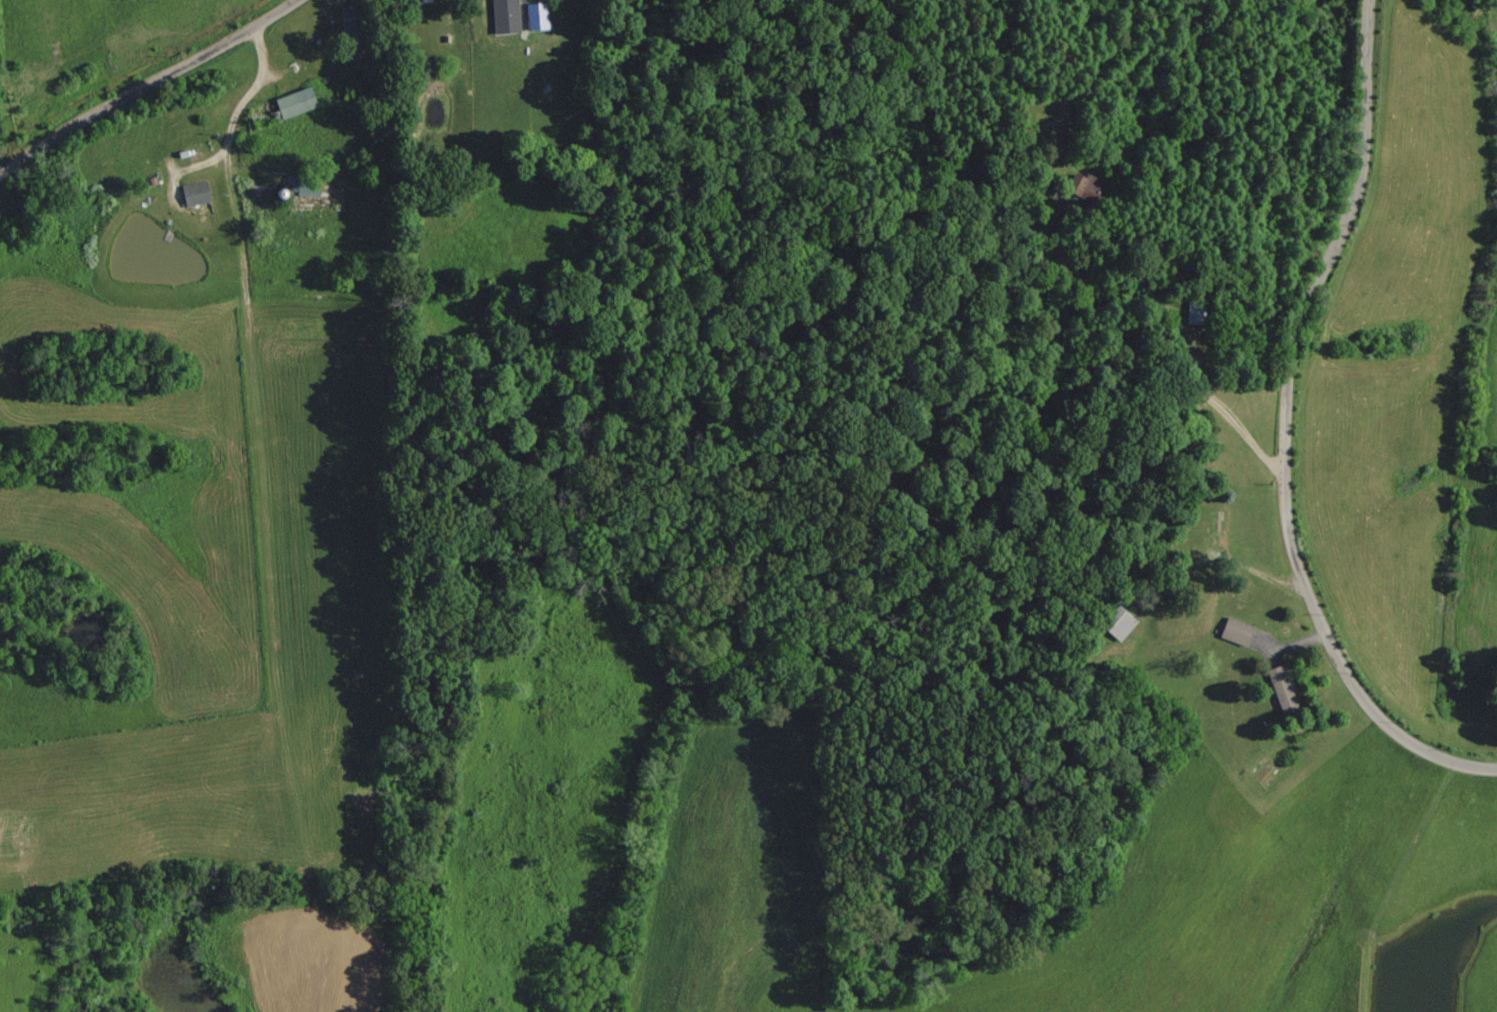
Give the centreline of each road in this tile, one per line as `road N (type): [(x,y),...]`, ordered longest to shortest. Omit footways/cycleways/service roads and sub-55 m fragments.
road 1 (residential): [(1496,769),(1426,754),(1377,719),(1317,623),(1284,528),(1290,335),(1353,186),(1367,0)]
road 2 (residential): [(0,175),(297,0)]

